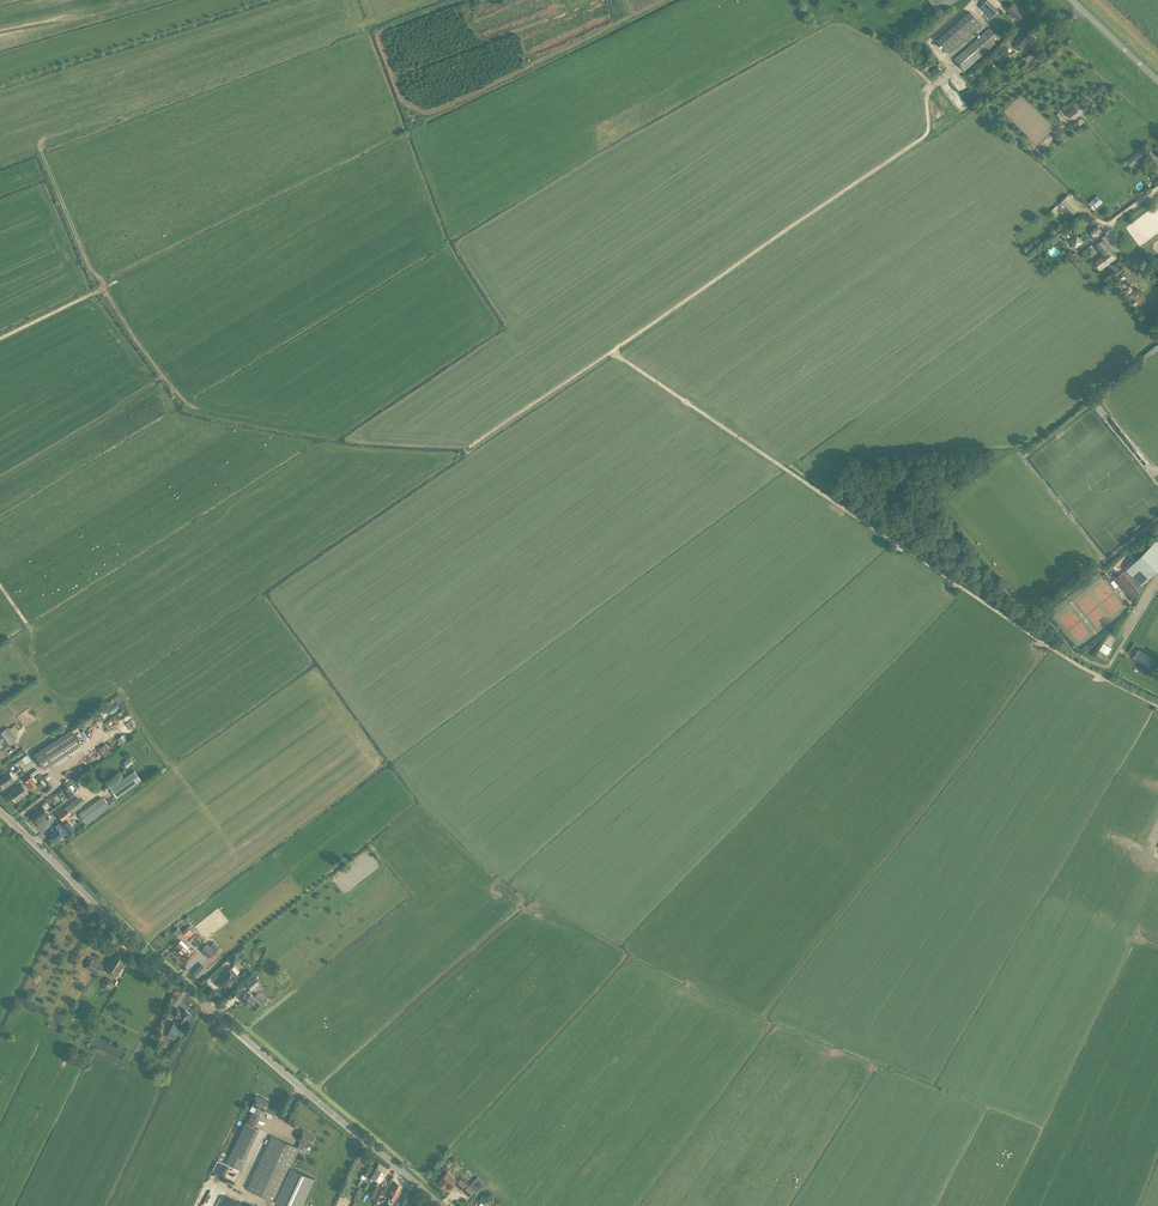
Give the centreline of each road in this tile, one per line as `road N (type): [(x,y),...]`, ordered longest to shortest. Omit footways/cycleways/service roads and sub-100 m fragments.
road 1 (tertiary): [(442,1205),(142,952),(0,811)]
road 2 (track): [(300,1086),(281,1124),(271,1119),(240,1189)]

